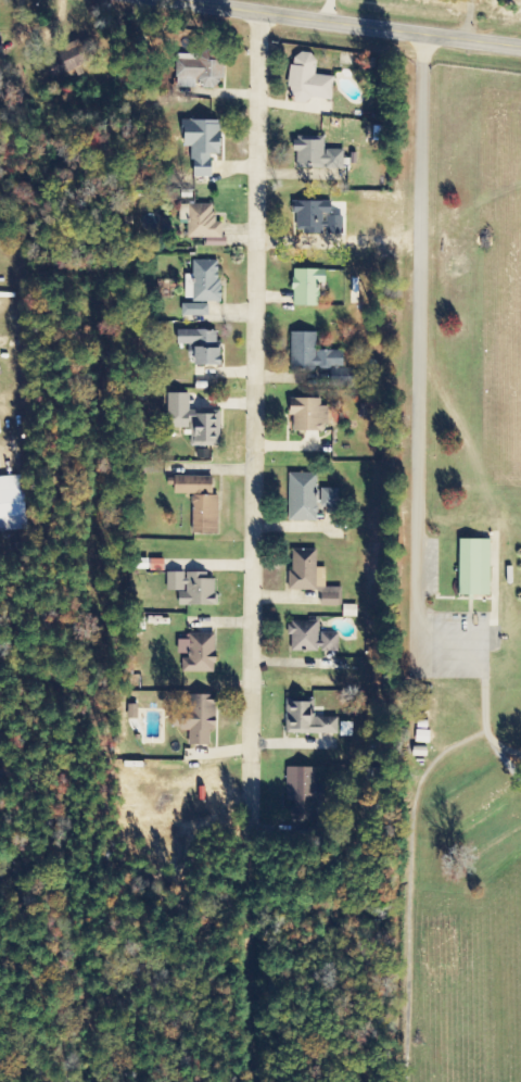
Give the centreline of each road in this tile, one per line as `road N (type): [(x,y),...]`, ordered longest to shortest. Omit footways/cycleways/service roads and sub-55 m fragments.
road 1 (residential): [(262,11),(249,817)]
road 2 (tertiary): [(187,0),(520,45)]

